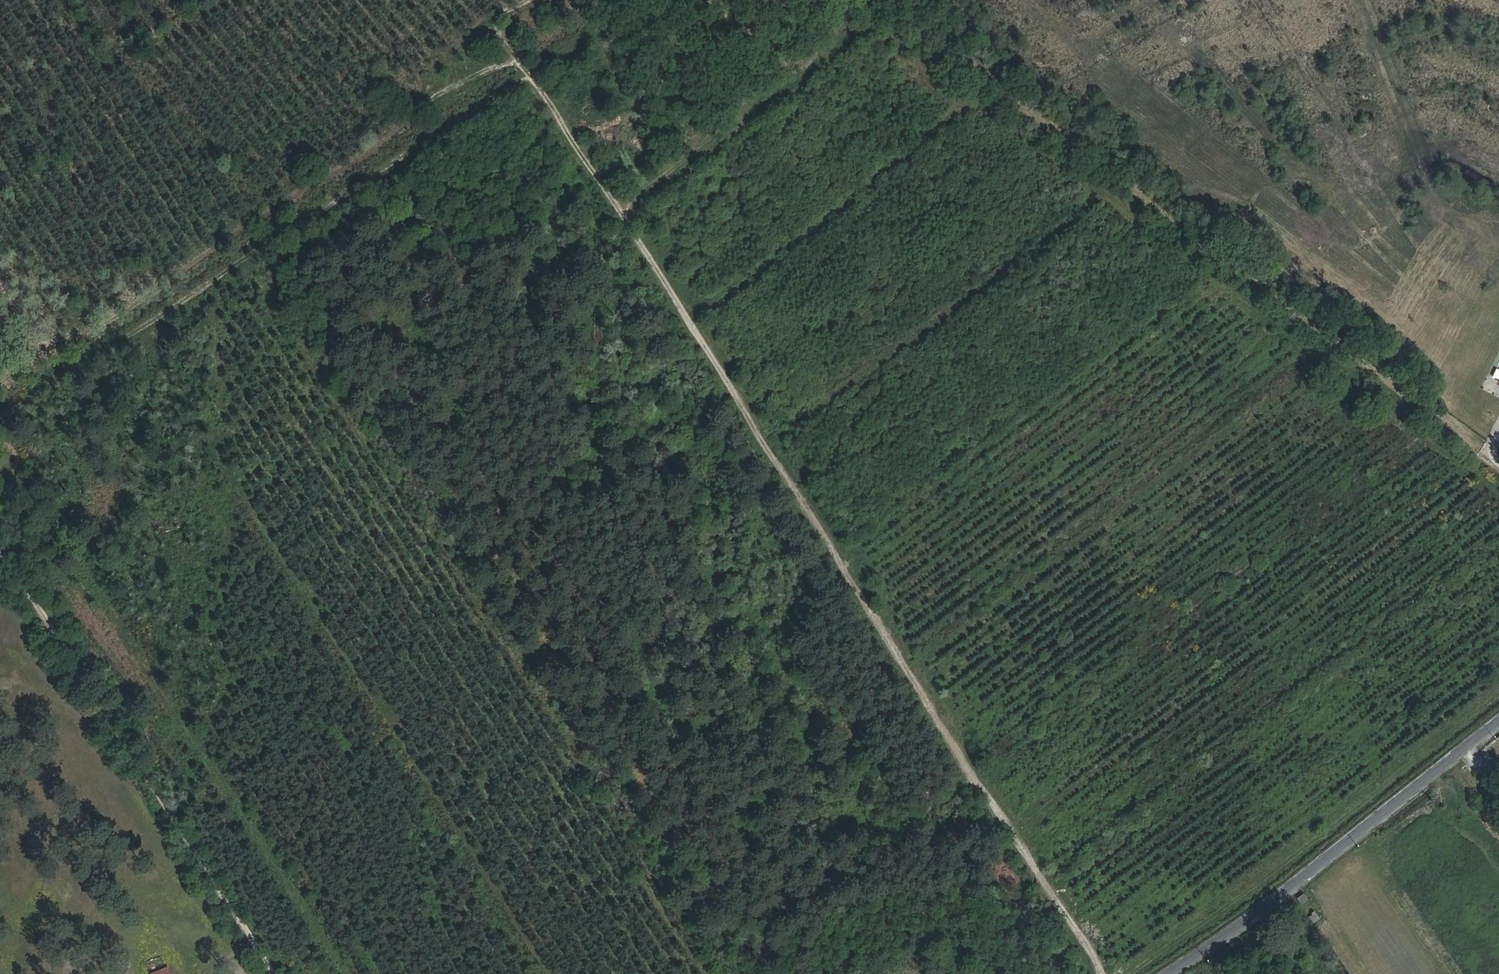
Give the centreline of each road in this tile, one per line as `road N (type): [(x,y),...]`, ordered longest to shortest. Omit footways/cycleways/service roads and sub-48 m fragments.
road 1 (tertiary): [(1498,725),(1253,919),(1169,973)]

